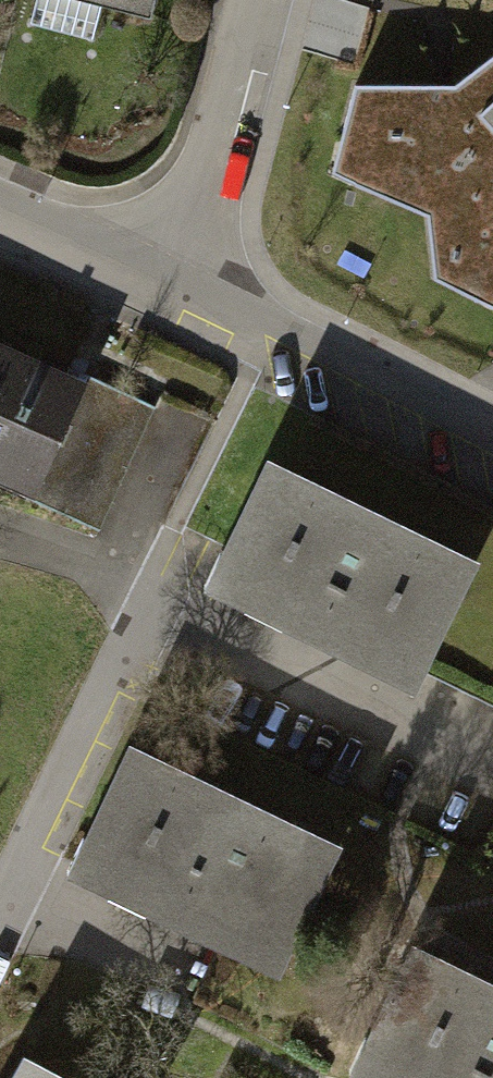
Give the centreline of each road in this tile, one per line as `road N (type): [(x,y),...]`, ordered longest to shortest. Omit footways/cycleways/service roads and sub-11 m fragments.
road 1 (residential): [(184,299),(266,332),(492,456)]
road 2 (residential): [(184,299),(278,0)]
road 3 (residential): [(0,215),(184,299)]

